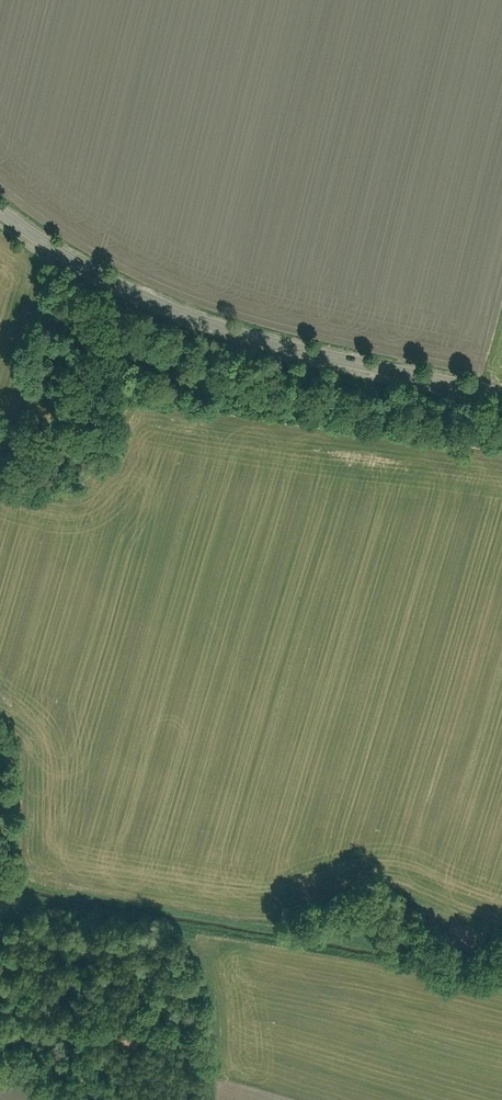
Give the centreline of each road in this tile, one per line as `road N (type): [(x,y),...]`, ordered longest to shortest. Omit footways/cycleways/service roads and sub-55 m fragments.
road 1 (tertiary): [(0,209),(92,272),(182,315),(283,348),(501,396)]

